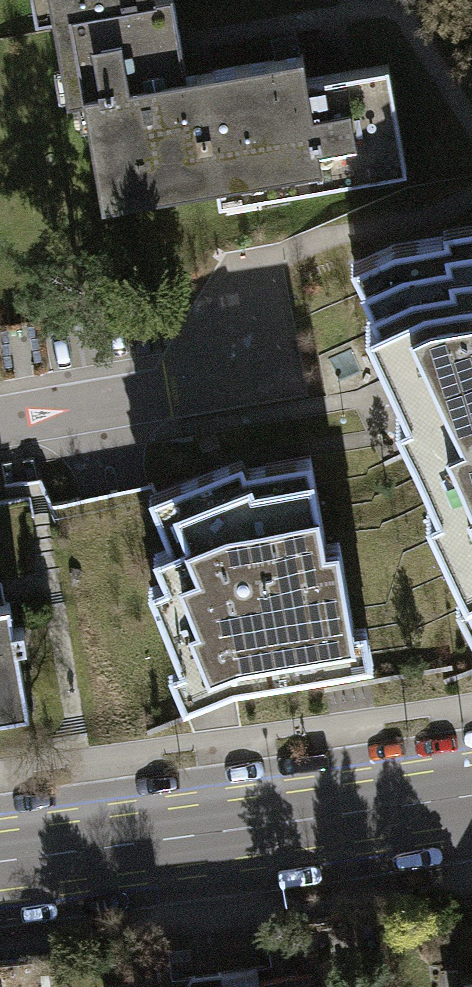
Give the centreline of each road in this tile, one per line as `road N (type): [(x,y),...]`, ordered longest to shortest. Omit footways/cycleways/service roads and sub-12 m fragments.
road 1 (secondary): [(0,851),(471,784)]

